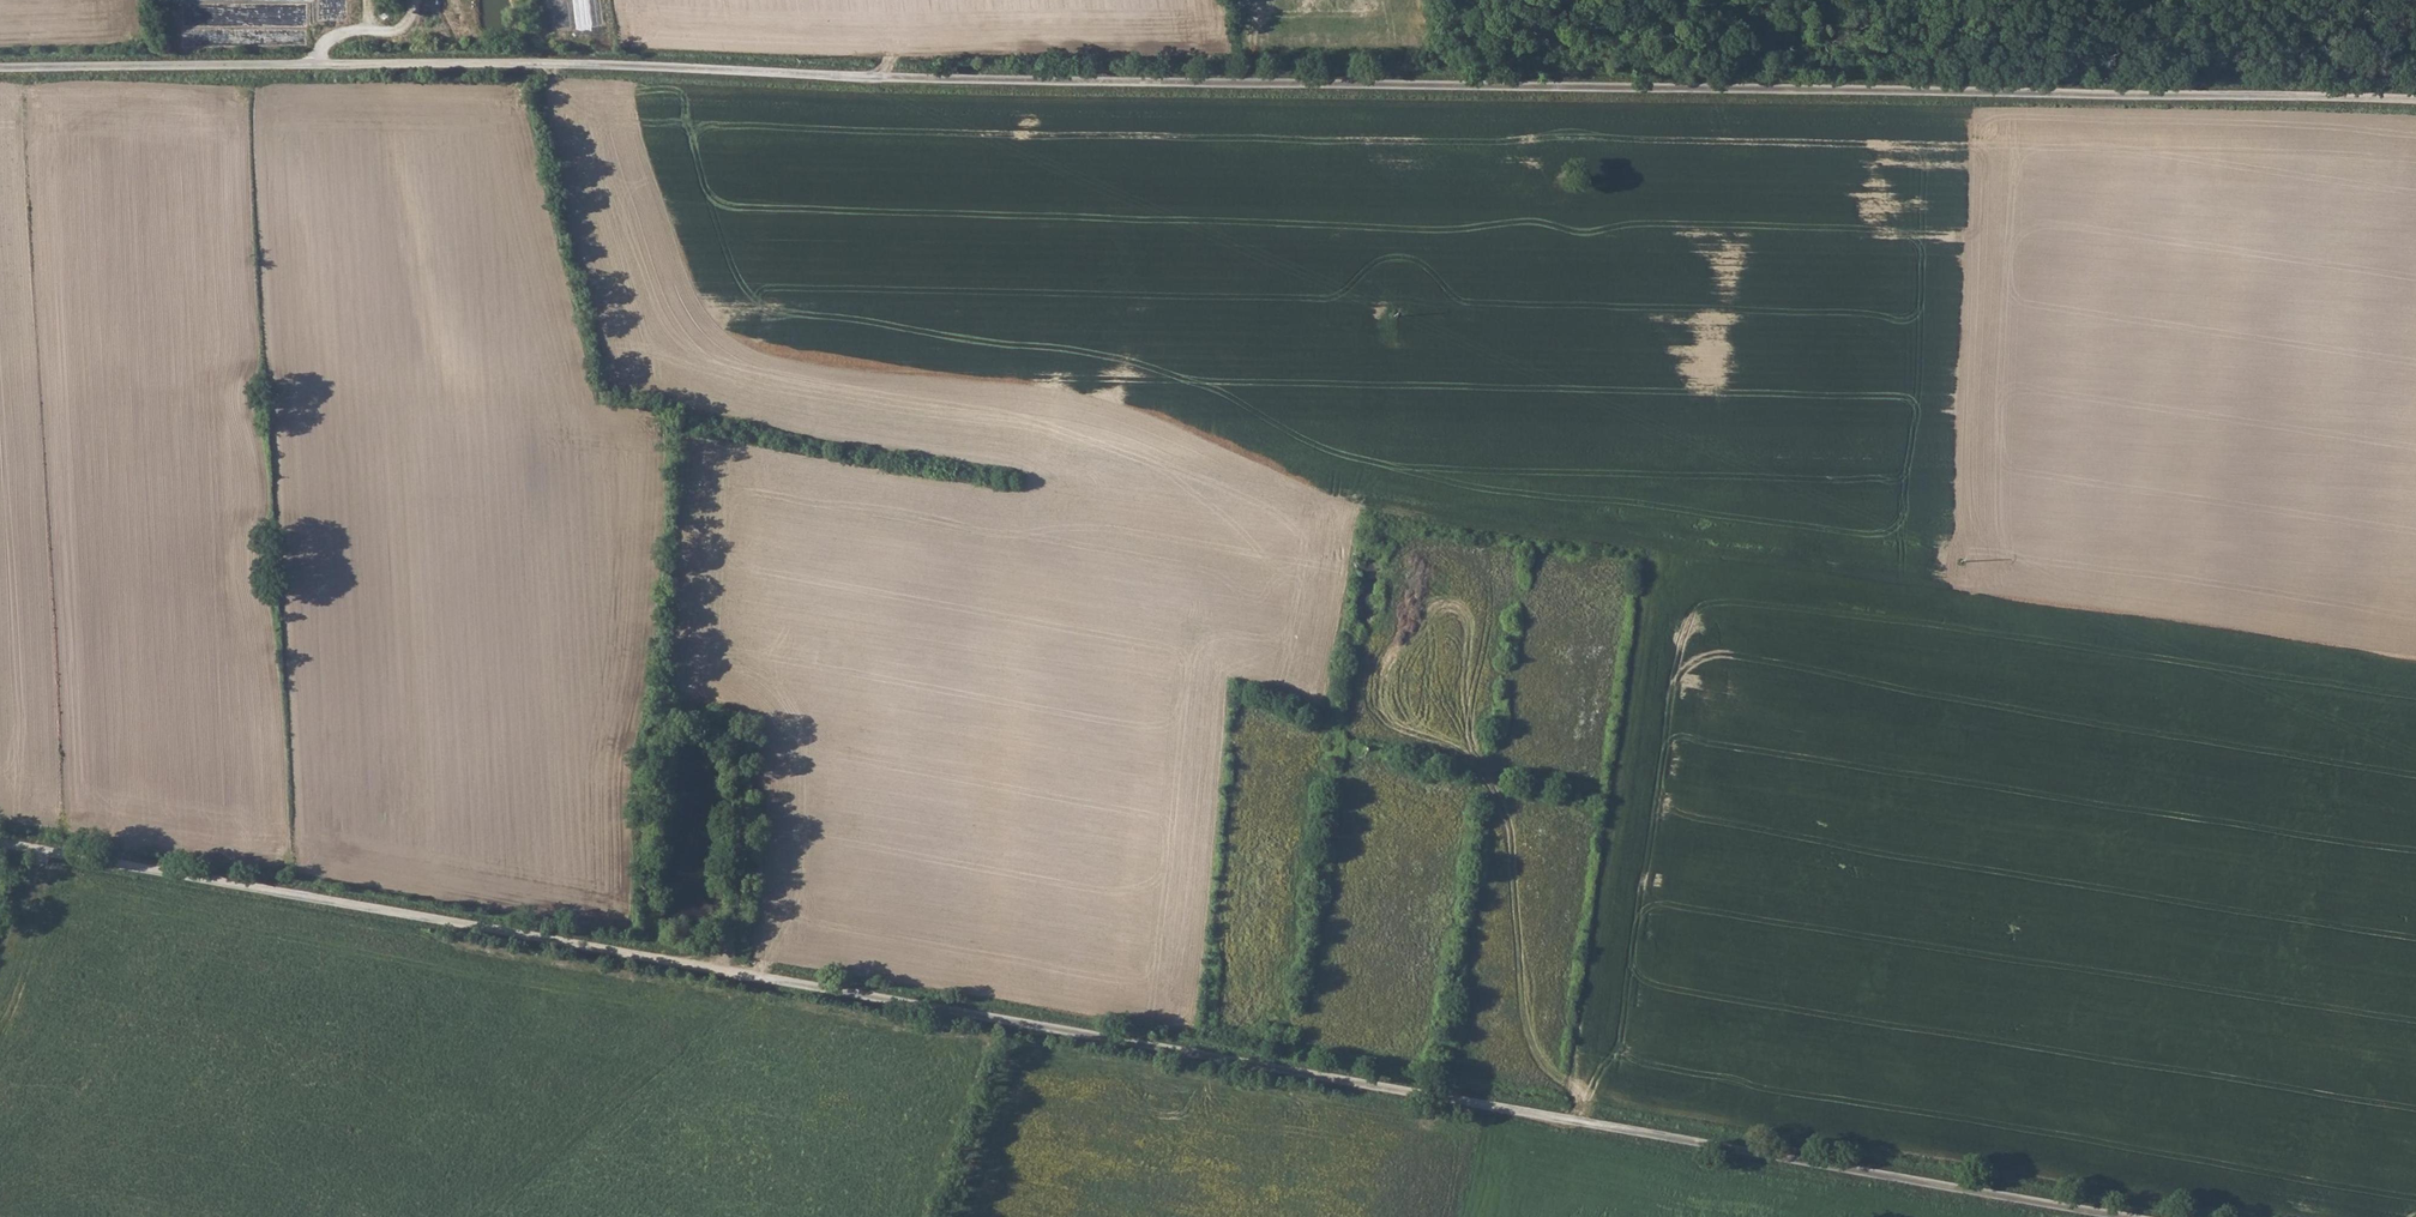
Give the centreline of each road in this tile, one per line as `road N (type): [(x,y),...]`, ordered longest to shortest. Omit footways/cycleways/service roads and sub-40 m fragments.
road 1 (unclassified): [(0,71),(413,65),(1422,90),(2415,100)]
road 2 (unclassified): [(2124,1216),(0,844)]

